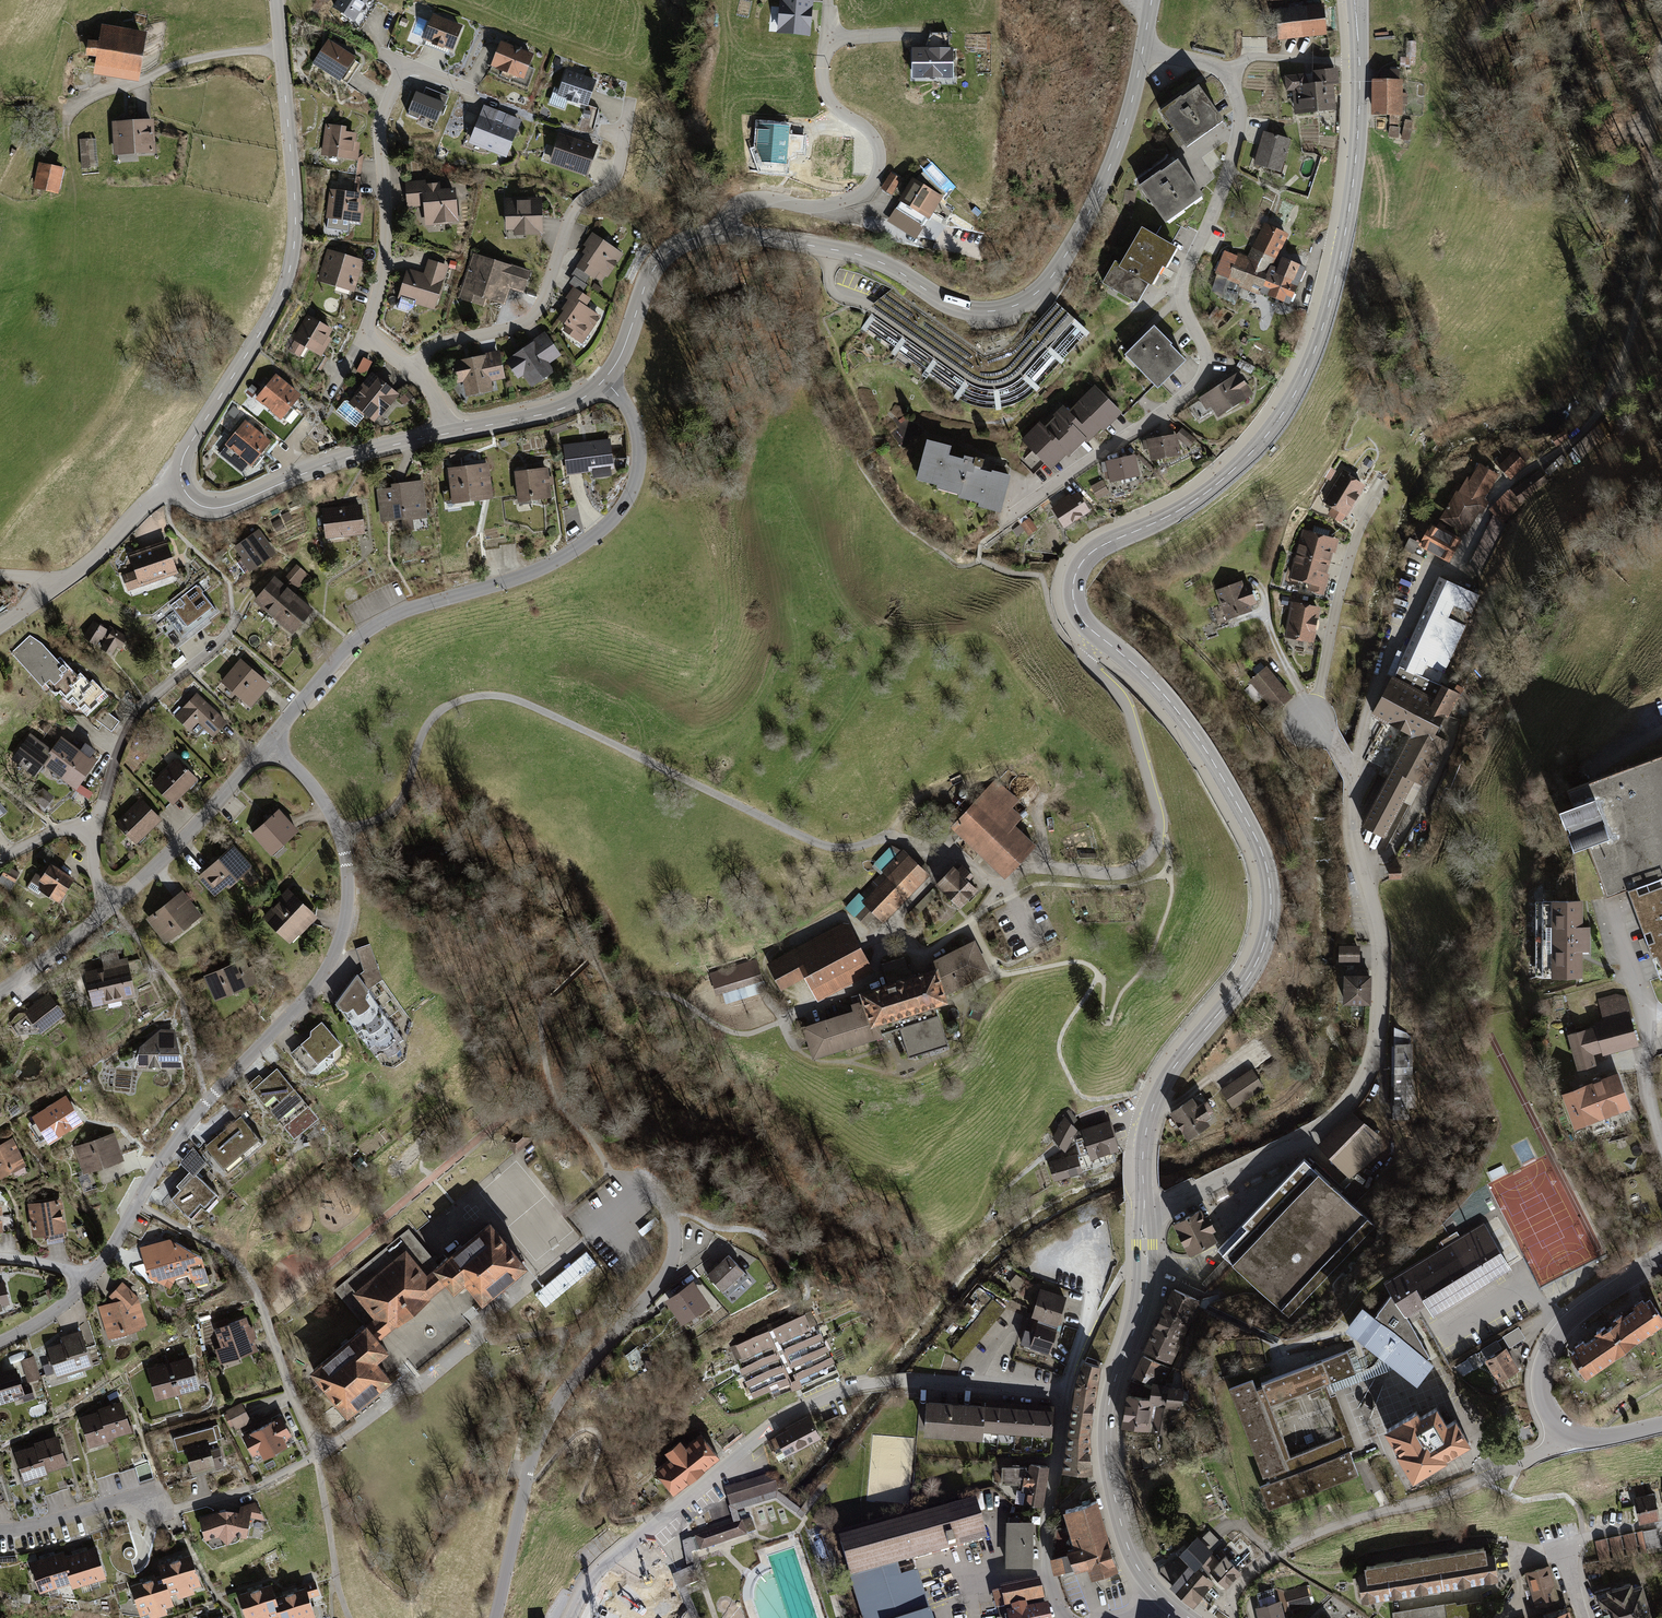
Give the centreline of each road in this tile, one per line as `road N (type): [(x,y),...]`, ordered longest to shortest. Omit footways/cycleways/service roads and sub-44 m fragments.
road 1 (residential): [(496,1617),(546,1422),(666,1274),(674,1224),(647,1191),(425,1383),(283,1473),(181,1508),(157,1510),(131,1498),(0,1531)]
road 2 (unclassified): [(339,831),(399,805),(438,712),(497,696),(824,845),(899,837),(963,859),(1002,888),(1023,870),(1045,868)]
road 3 (primary): [(1095,634),(1074,597),(1086,558),(1204,495),(1246,460),(1285,410),(1317,347),(1353,175),(1358,0)]
road 4 (primary): [(1144,1210),(1147,1119),(1163,1084),(1258,961),(1269,925),(1269,876),(1259,844),(1193,731),(1157,687),(1095,634)]
road 5 (residential): [(0,1343),(93,1277),(188,1124),(324,972),(348,908),(339,831)]
road 6 (residential): [(1143,50),(1217,67),(1238,101),(1231,162),(1182,280),(1207,365),(1159,416),(1015,518)]
road 7 (tertiary): [(1143,50),(1112,165),(1088,219),(1056,272),(1015,307),(973,312),(859,255),(725,233)]
road 8 (residential): [(568,1617),(601,1564),(767,1431),(824,1398),(901,1382),(1065,1393)]
road 9 (residential): [(604,381),(628,409),(639,447),(632,489),(612,520),(535,572),(380,624),(356,641),(270,743)]
road 10 (residential): [(1144,1210),(1187,1198),(1331,1122),(1369,1071),(1379,1026),(1380,953),(1355,842),(1350,779)]
road 11 (tertiary): [(182,486),(184,456),(278,300),(292,257),(295,200),(276,0)]
road 12 (track): [(137,1204),(227,1254),(254,1285),(321,1453),(336,1573),(351,1617)]
road 13 (track): [(1504,488),(1596,417),(1626,351),(1657,204),(1651,125),(1661,61)]
road 14 (primary): [(1161,1598),(1128,1546),(1107,1455),(1115,1380),(1143,1304),(1144,1210)]
road 15 (residential): [(1570,1432),(1548,1452),(1434,1500),(1297,1543),(1258,1567),(1227,1600)]
road 16 (residential): [(407,366),(441,343),(507,329),(537,311),(571,216),(613,180),(630,99)]
road 17 (unclassified): [(1095,634),(1088,657),(1127,709),(1159,834),(1150,855),(1126,872),(1045,868)]
road 18 (unclassified): [(725,233),(735,211),(752,202),(839,203),(872,186),(879,153),(871,136),(830,102),(822,76),(828,36)]
road 19 (residential): [(1350,779),(1384,663),(1432,574),(1452,567),(1504,488)]
road 20 (tertiary): [(454,432),(341,460),(220,508),(198,504),(182,486)]
road 21 (residential): [(365,337),(386,240),(381,121),(404,63)]
road 22 (residential): [(235,623),(207,656),(150,698),(117,749),(87,829)]
road 23 (track): [(65,142),(66,116),(81,99),(137,88),(165,68),(220,54),(281,50)]
road 24 (residential): [(1661,1138),(1648,1094),(1646,1020),(1611,901)]
road 25 (residential): [(1661,1258),(1573,1318),(1547,1355),(1544,1401),(1570,1432)]
road 26 (residential): [(1061,1617),(1043,1545),(1065,1393)]
road 27 (residential): [(270,743),(113,907)]
road 28 (tertiary): [(725,233),(685,240),(651,272),(604,381)]
road 29 (residential): [(1661,1524),(1593,1536),(1567,1551),(1582,1617)]
road 30 (tertiary): [(604,381),(564,408),(454,432)]
road 31 (residential): [(1065,1393),(1089,1316),(1093,1243)]
road 32 (residential): [(182,486),(152,498),(68,582)]
road 33 (residential): [(113,907),(0,992)]

